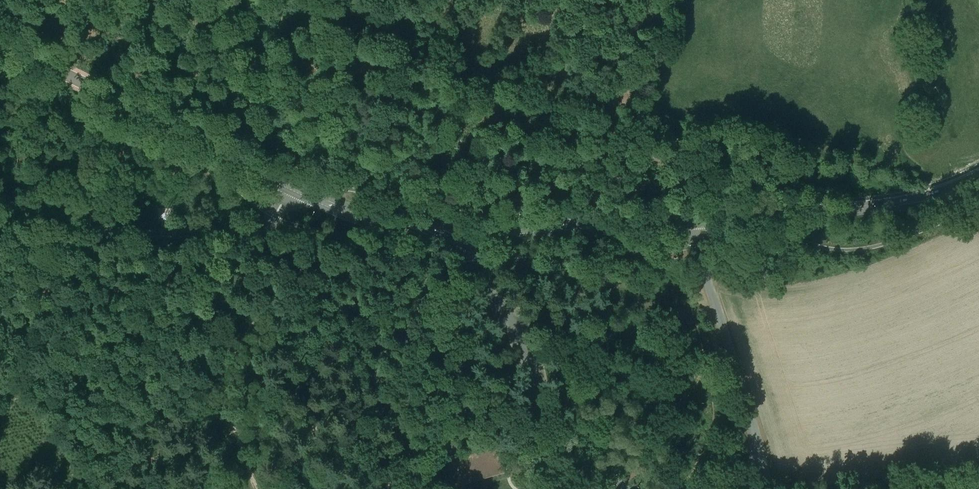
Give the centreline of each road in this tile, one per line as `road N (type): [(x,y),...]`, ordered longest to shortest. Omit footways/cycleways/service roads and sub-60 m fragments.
road 1 (unclassified): [(470,233),(474,266),(528,361),(536,459),(624,488)]
road 2 (tertiary): [(291,186),(0,42)]
road 3 (unclassified): [(0,218),(88,231),(251,232),(274,217),(291,186)]
road 4 (tertiary): [(691,222),(887,207),(978,182)]
road 5 (unclassified): [(746,488),(759,457),(691,222)]
road 6 (tertiary): [(470,233),(691,222)]
road 7 (tertiary): [(291,186),(384,224),(470,233)]
road 8 (track): [(265,73),(325,165),(331,187)]

